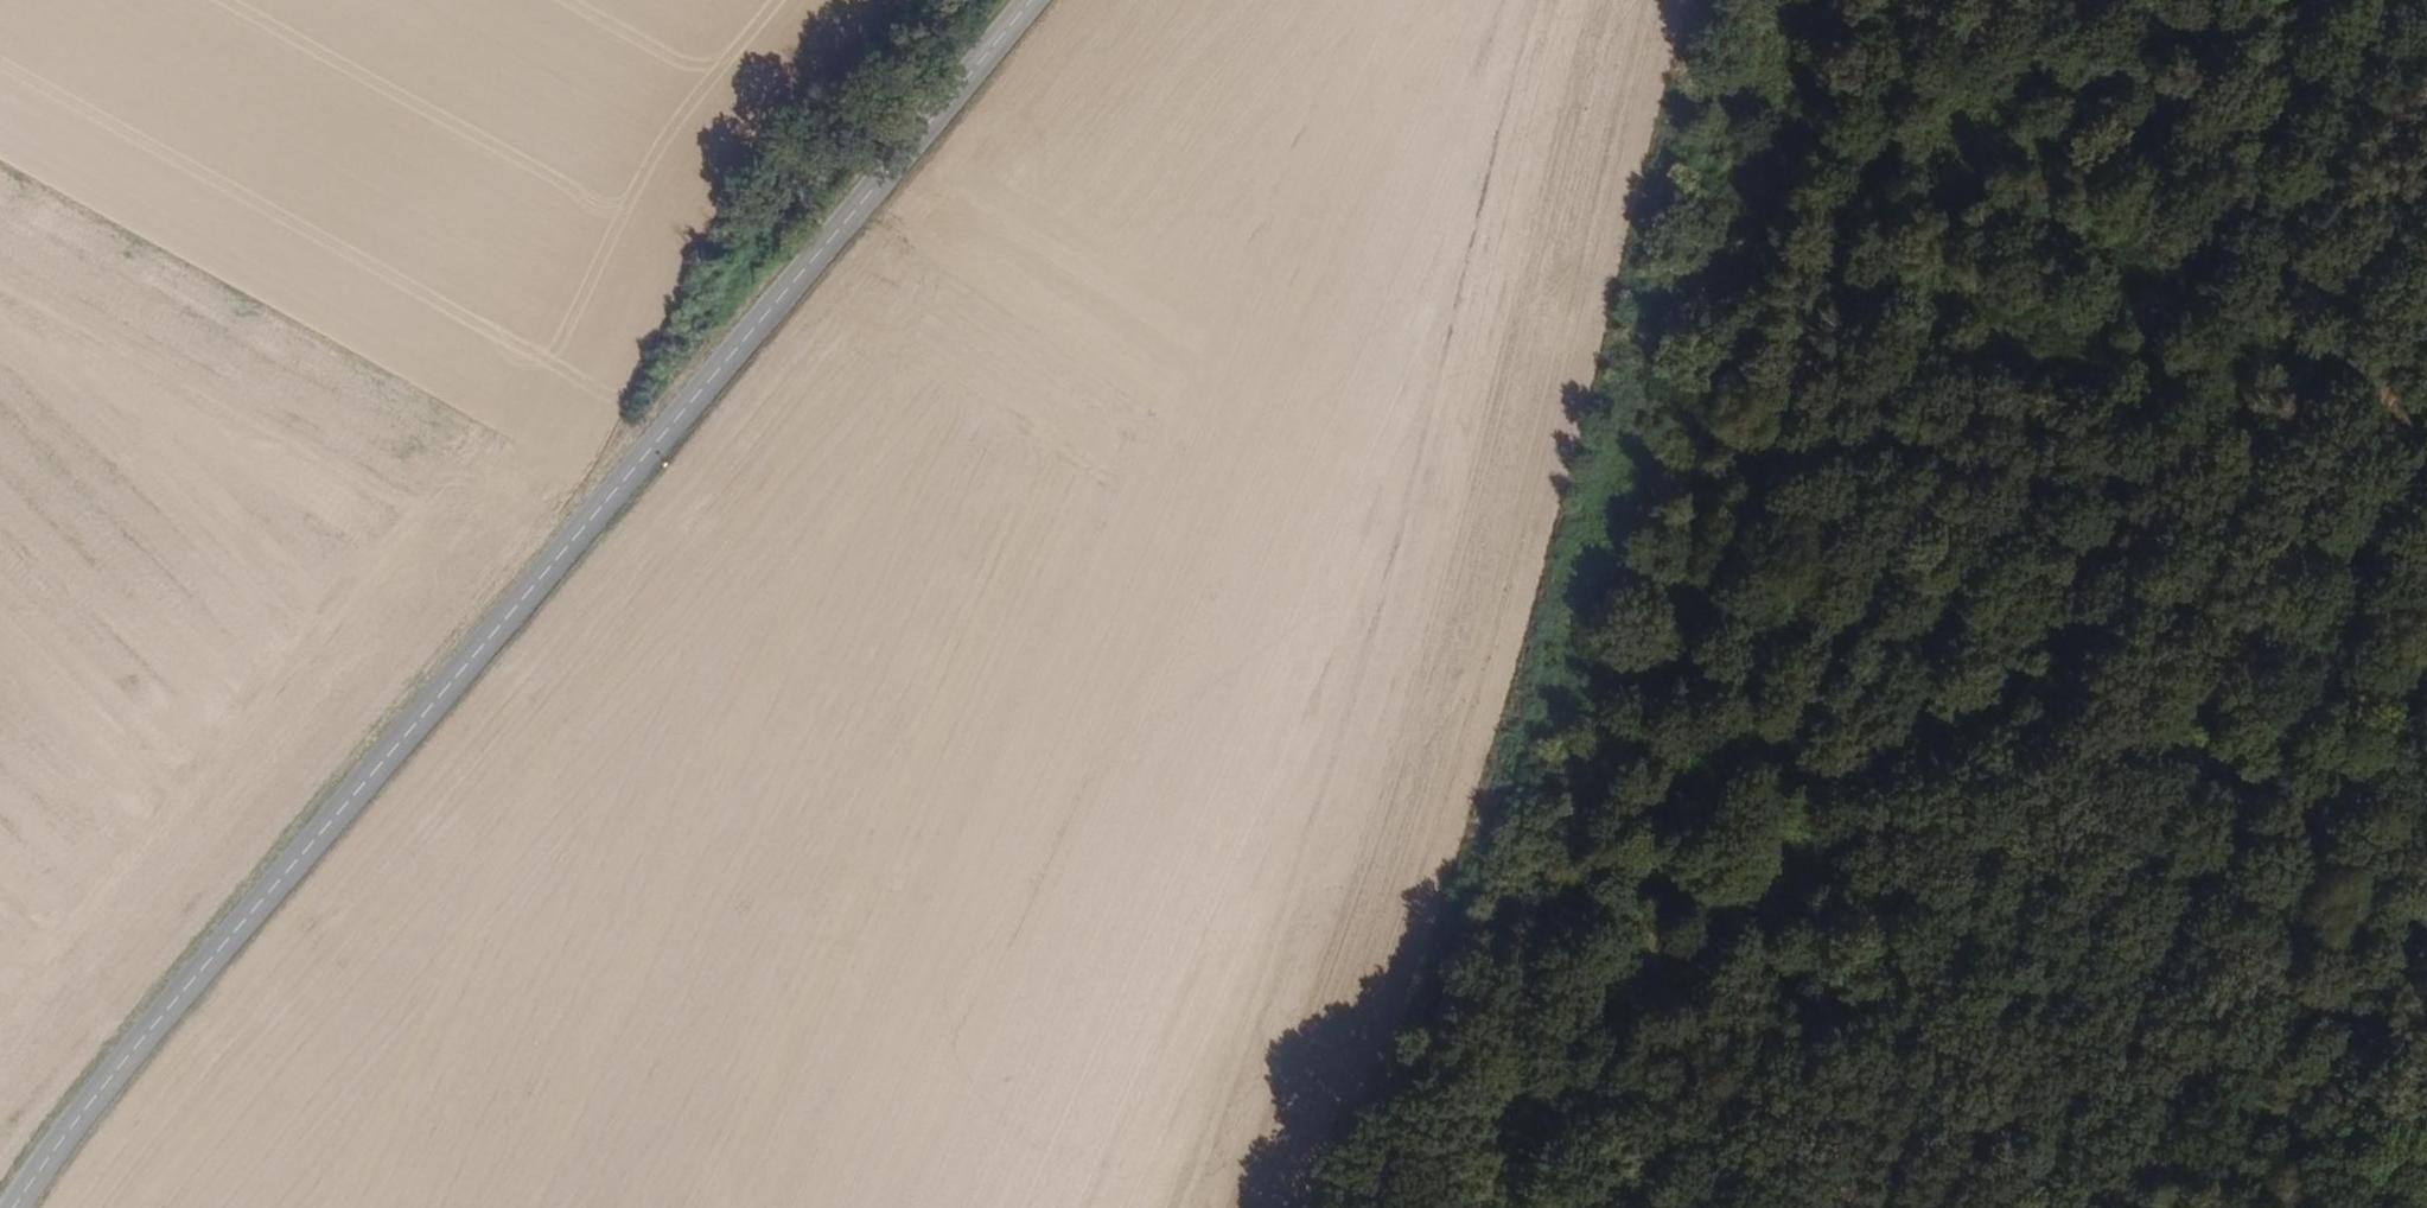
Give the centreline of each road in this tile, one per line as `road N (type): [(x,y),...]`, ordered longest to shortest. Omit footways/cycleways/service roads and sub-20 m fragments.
road 1 (tertiary): [(16,1207),(143,1037),(1032,0)]

